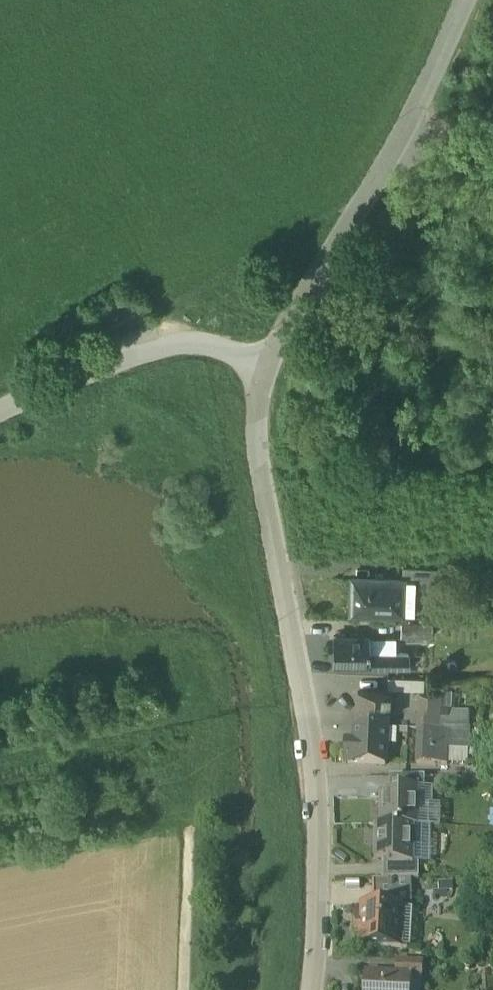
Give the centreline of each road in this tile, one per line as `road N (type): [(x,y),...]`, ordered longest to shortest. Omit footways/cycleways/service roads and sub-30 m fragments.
road 1 (residential): [(266,367),(255,444),(316,781),(311,989)]
road 2 (unclassified): [(0,408),(183,344),(266,367)]
road 3 (residential): [(266,367),(386,162)]
road 4 (residential): [(386,162),(458,0)]
road 5 (track): [(181,989),(186,839)]

